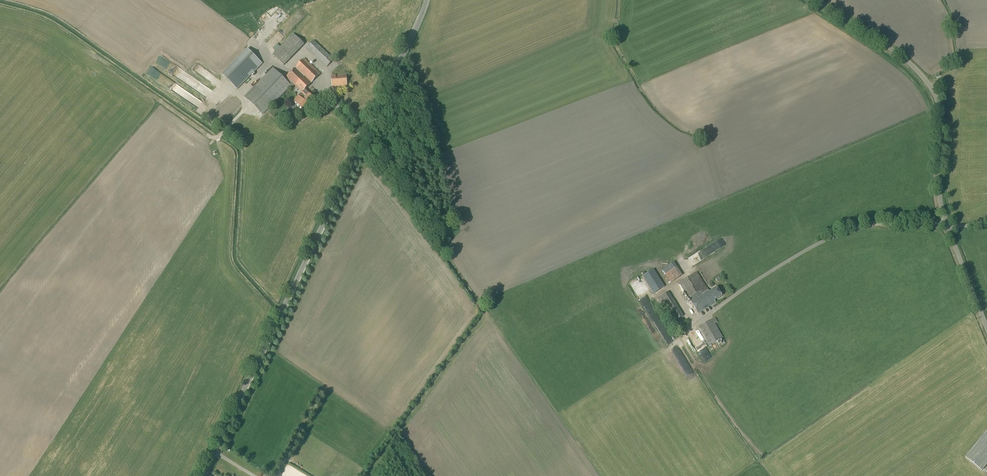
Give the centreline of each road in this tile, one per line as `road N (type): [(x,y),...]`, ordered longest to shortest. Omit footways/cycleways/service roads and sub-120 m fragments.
road 1 (unclassified): [(986,330),(940,203),(936,95),(897,53),(815,0)]
road 2 (tertiary): [(204,475),(364,142)]
road 3 (tertiary): [(364,142),(427,0)]

